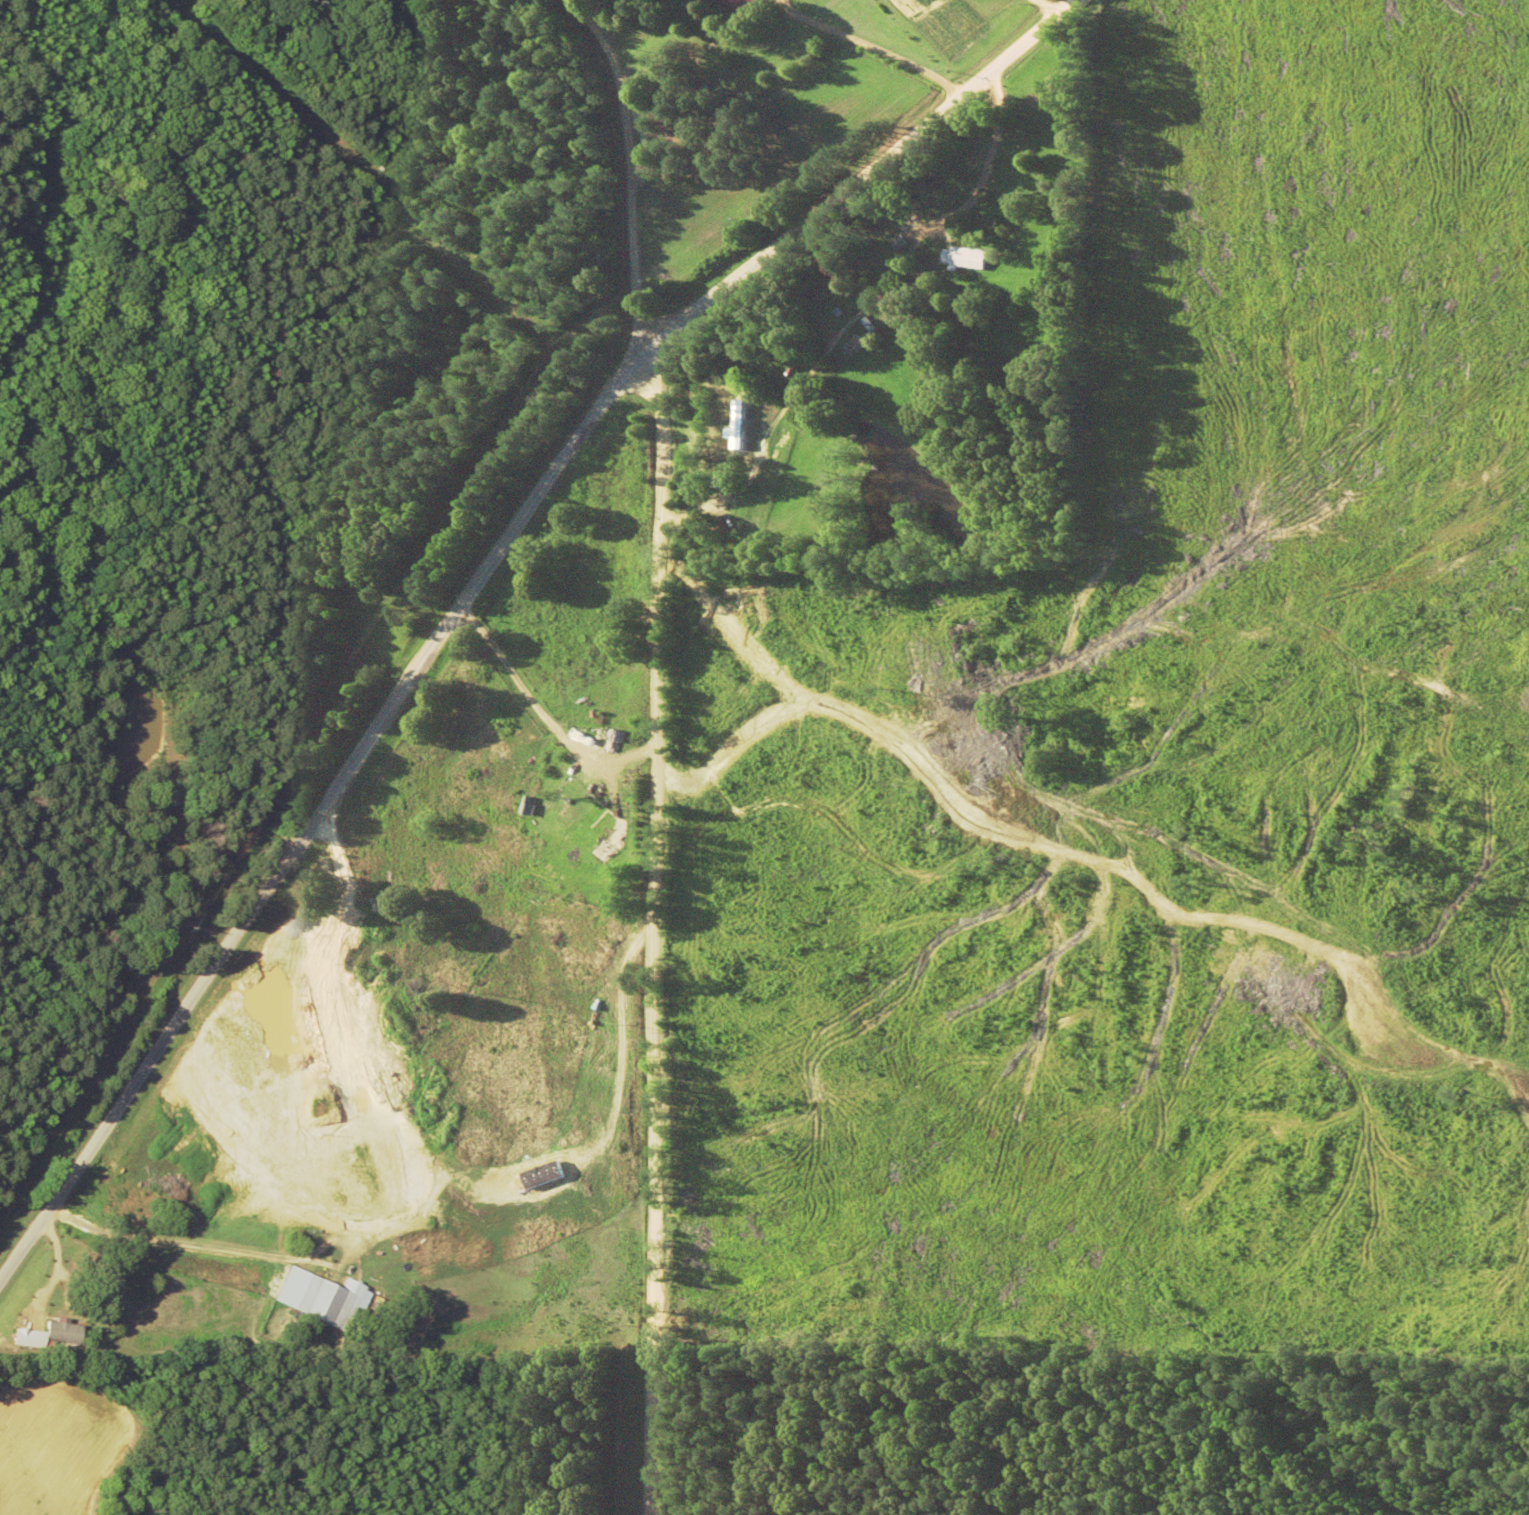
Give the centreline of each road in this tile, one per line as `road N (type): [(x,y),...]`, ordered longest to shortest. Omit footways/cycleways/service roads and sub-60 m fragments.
road 1 (residential): [(659,1514),(644,227),(635,99),(566,0)]
road 2 (residential): [(0,1234),(517,504),(645,355)]
road 3 (residential): [(645,355),(1013,0)]

